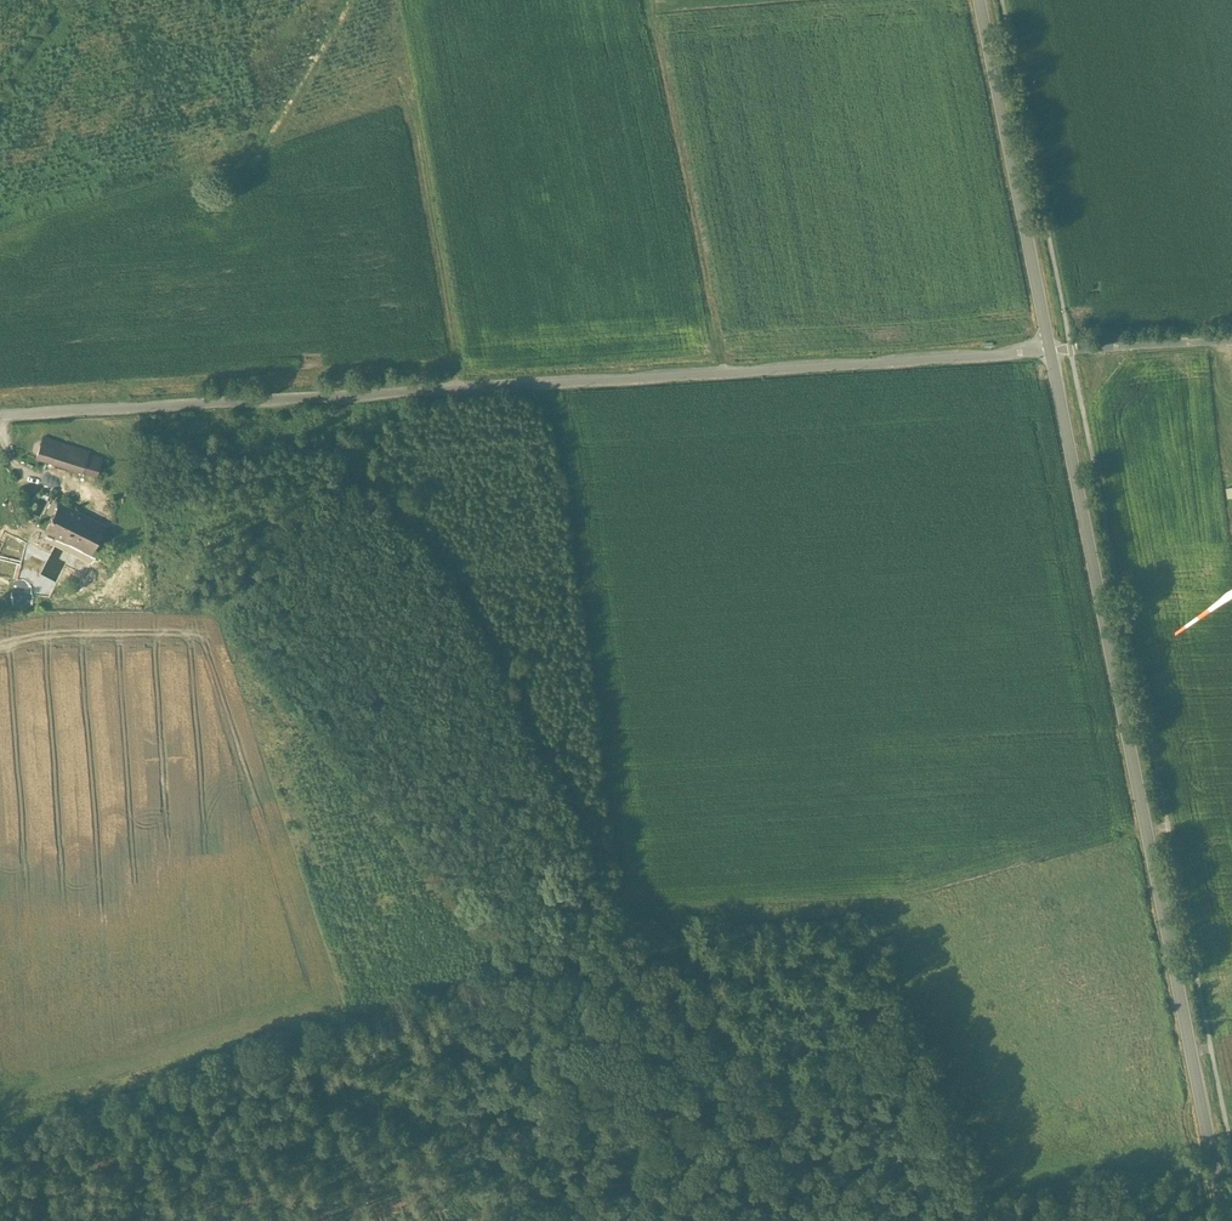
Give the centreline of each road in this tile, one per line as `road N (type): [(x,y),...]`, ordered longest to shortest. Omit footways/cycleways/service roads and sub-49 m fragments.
road 1 (unclassified): [(0,416),(1050,349)]
road 2 (tertiary): [(1227,1220),(1050,349)]
road 3 (track): [(348,395),(336,472),(275,510),(223,617),(502,964)]
road 4 (track): [(725,372),(655,15)]
road 5 (tertiary): [(1050,349),(979,0)]
road 6 (unclassified): [(1050,349),(1231,340)]

